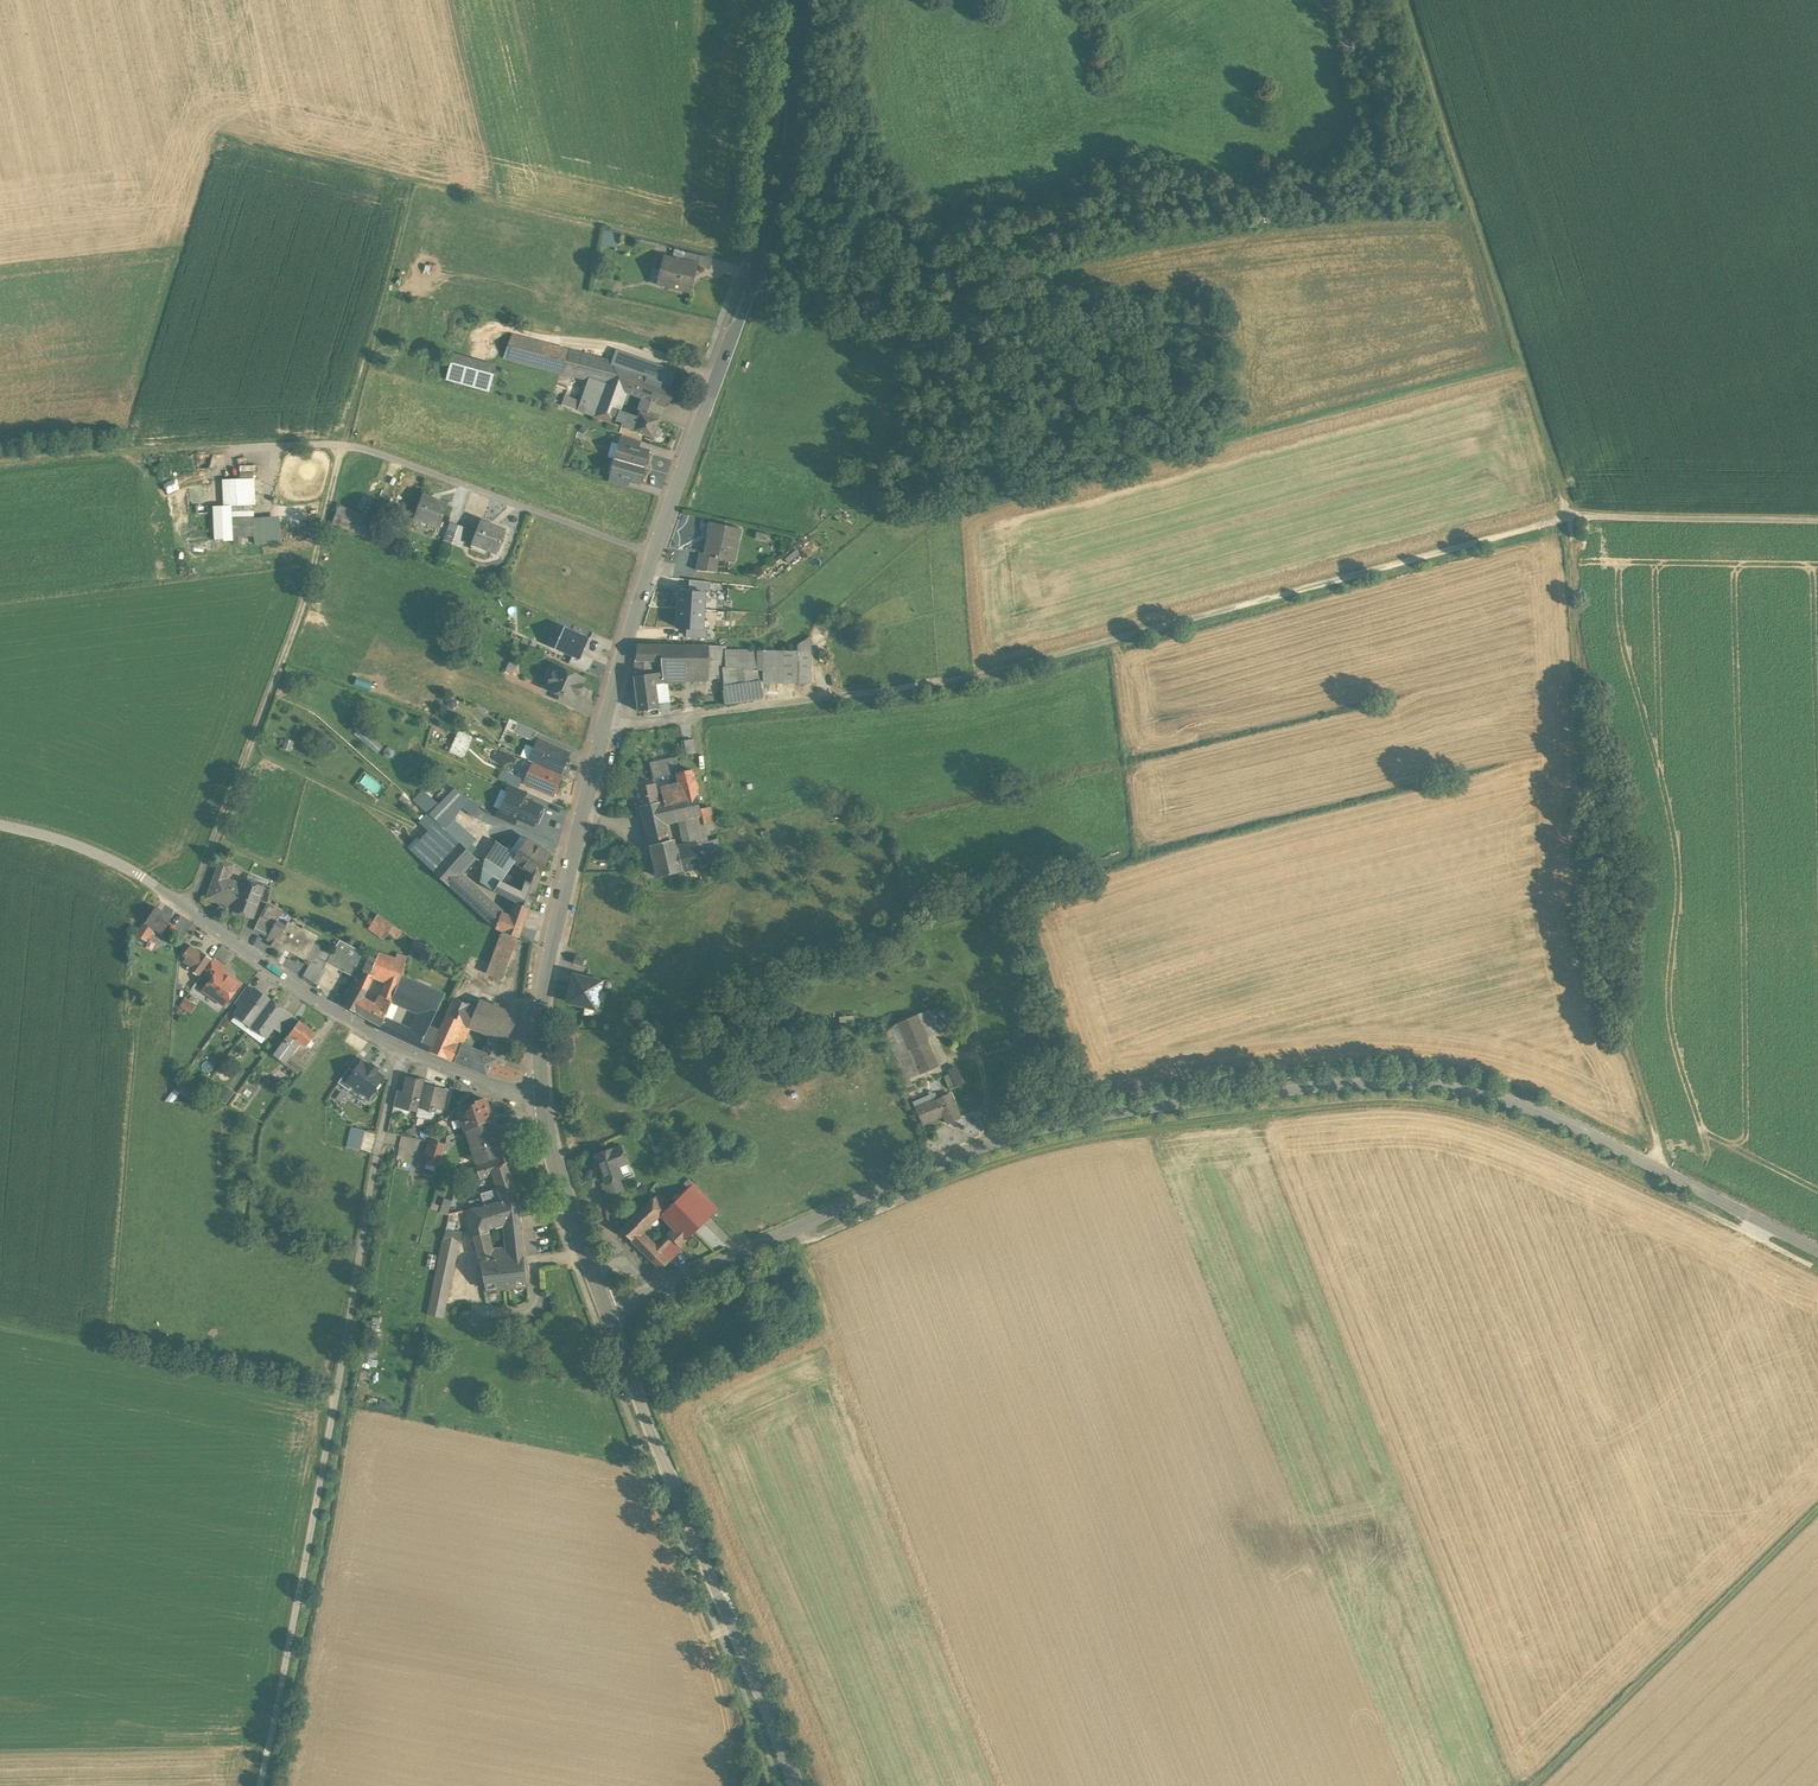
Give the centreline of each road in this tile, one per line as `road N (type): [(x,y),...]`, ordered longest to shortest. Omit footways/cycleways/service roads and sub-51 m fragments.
road 1 (tertiary): [(607,1311),(1024,1132),(1112,1111),(1339,1083),(1452,1084),(1502,1098),(1817,1251)]
road 2 (track): [(604,718),(640,722),(983,676),(1567,517),(1817,523)]
road 3 (track): [(1657,1168),(1661,1155),(1624,1018),(1603,798),(1576,660),(1571,534),(1409,0)]
road 4 (track): [(1765,1225),(1753,1235),(1497,1122),(1425,1104),(1374,1103),(1077,1142),(1004,1160),(813,1237),(806,1222)]
road 5 (tertiary): [(0,825),(112,861),(402,1049),(541,1095)]
road 6 (tertiary): [(653,555),(784,187),(797,0)]
road 7 (tertiary): [(541,1095),(544,977),(604,718),(653,555)]
road 8 (tertiary): [(796,1785),(607,1311)]
road 9 (track): [(344,445),(312,582),(187,911)]
road 10 (track): [(334,1394),(259,1785)]
road 11 (track): [(1537,1785),(1817,1514)]
road 12 (track): [(402,1049),(371,1169),(334,1394)]
road 13 (track): [(344,445),(0,462)]
road 14 (track): [(0,1326),(334,1394)]
road 15 (residential): [(653,555),(398,458),(344,445)]
road 16 (track): [(1520,362),(1238,435)]
road 17 (tertiary): [(607,1311),(561,1191),(541,1095)]
road 18 (track): [(286,653),(439,724)]

